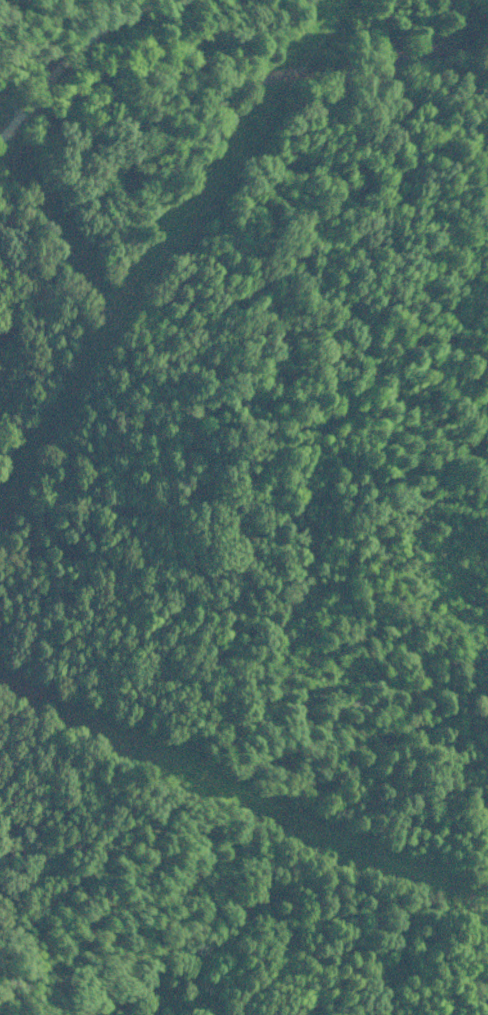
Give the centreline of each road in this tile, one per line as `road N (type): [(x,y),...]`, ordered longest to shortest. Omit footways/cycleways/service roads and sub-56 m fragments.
road 1 (residential): [(0,266),(46,145),(130,0)]

